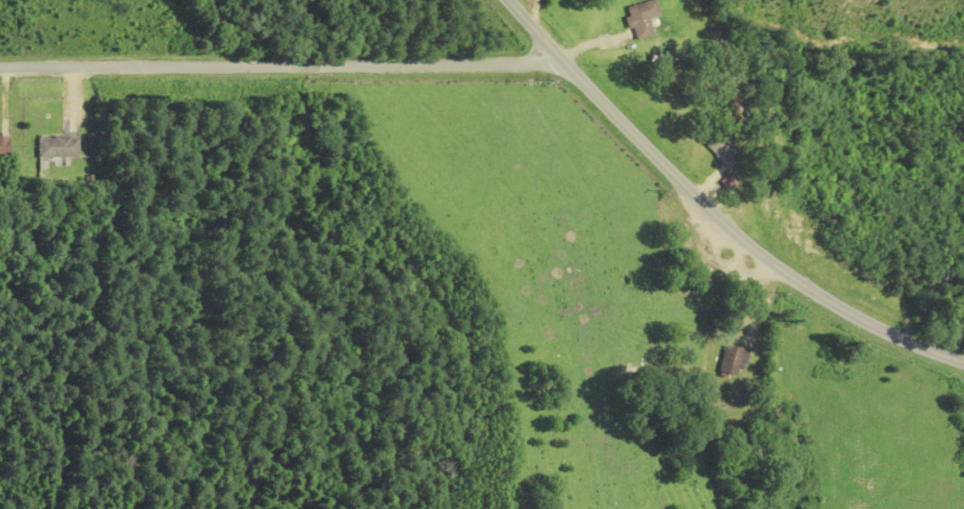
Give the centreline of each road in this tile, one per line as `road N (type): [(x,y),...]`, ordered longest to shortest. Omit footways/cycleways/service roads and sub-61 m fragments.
road 1 (residential): [(0,74),(329,77),(557,54)]
road 2 (tertiary): [(963,359),(910,341),(802,283),(726,224),(557,54)]

